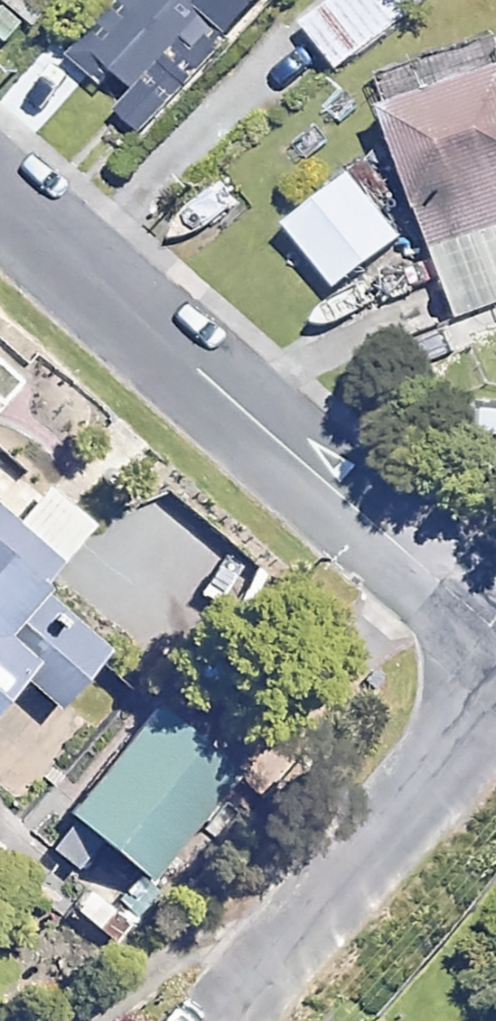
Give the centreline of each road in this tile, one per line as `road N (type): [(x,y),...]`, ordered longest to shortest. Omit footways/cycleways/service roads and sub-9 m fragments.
road 1 (residential): [(495,656),(0,214)]
road 2 (residential): [(226,1020),(495,712)]

